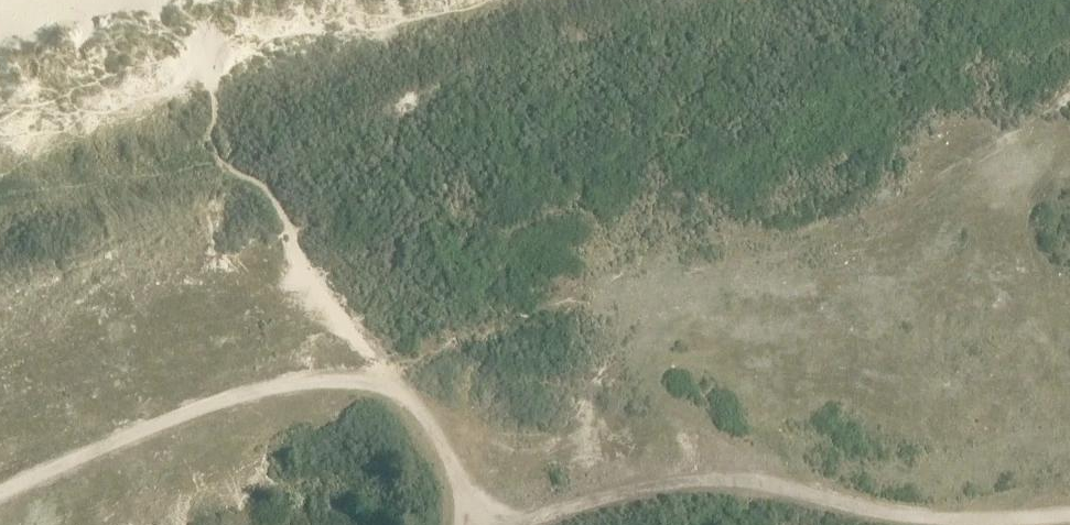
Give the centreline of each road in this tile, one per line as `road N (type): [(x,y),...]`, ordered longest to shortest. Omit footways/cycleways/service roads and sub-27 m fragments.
road 1 (track): [(1069,511),(998,519),(894,516),(741,478),(658,486),(528,520),(488,522)]
road 2 (track): [(398,378),(288,388),(77,448),(0,486)]
road 3 (track): [(741,478),(633,406),(537,378),(398,378)]

